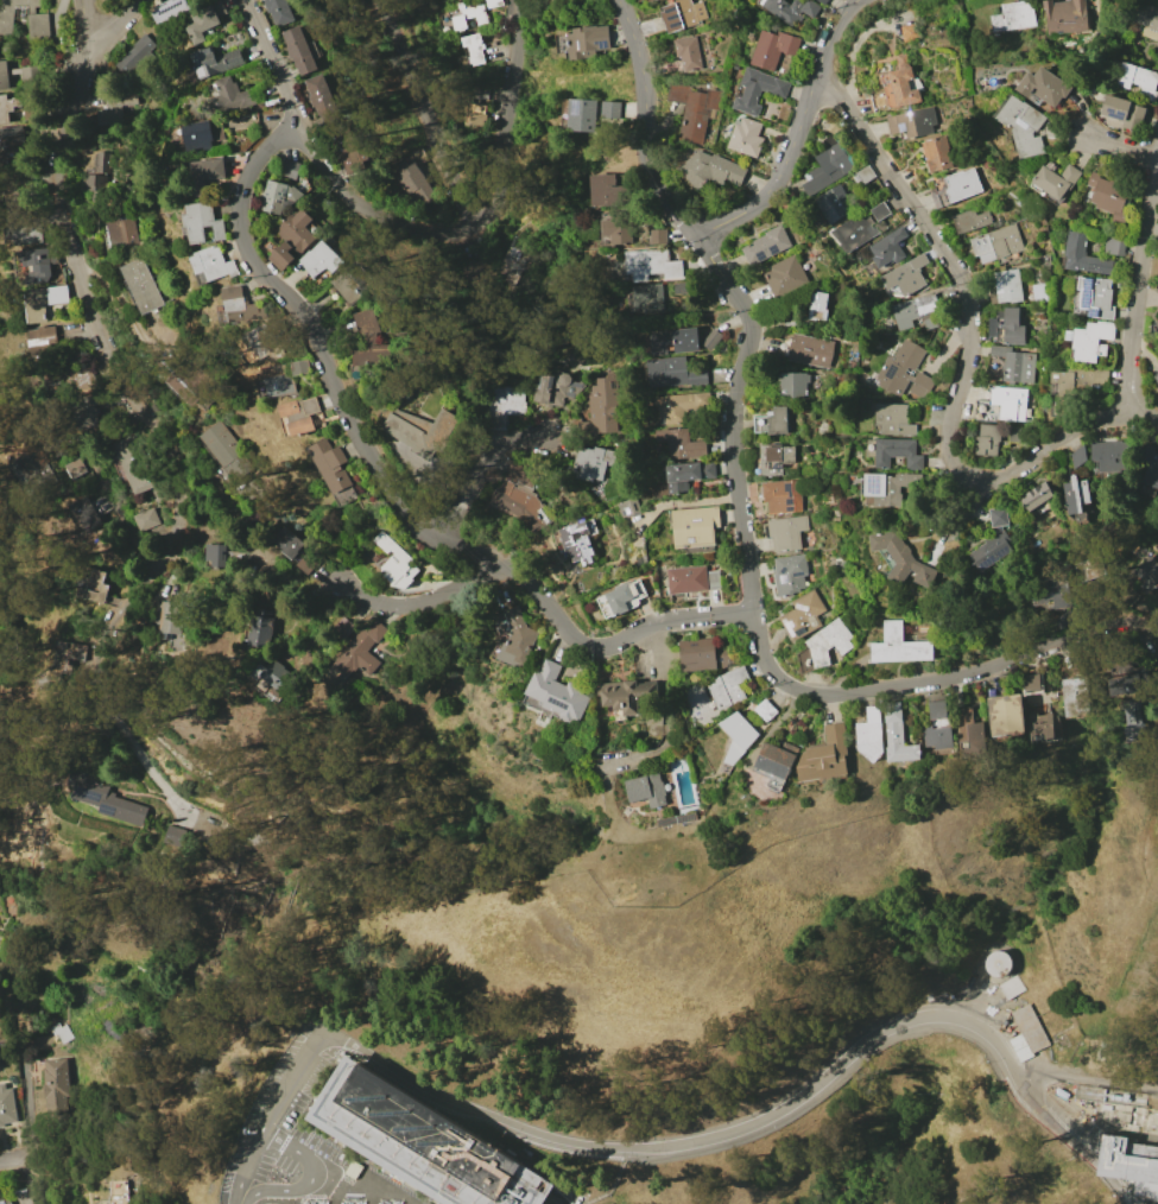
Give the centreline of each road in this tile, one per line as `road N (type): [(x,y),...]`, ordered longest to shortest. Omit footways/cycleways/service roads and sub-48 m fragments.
road 1 (residential): [(696,236),(748,323),(735,419),(739,479),(758,644),(785,685),(816,697),(936,683),(1116,629),(1146,640),(1157,663)]
road 2 (residential): [(304,127),(272,152),(252,189),(258,254),(325,354),(386,493),(409,522),(502,568),(569,634),(599,647),(669,620),(754,613)]
road 3 (residential): [(822,80),(968,290),(969,349),(949,429),(962,475),(993,483),(1094,422),(1133,413),(1157,427)]
road 4 (residential): [(84,0),(64,203),(110,363),(169,460),(178,513),(176,540),(133,597)]
road 5 (residential): [(251,0),(304,127),(330,166),(357,197),(407,226),(432,228),(482,209),(495,186),(515,71),(517,0)]
road 6 (residential): [(866,0),(834,36),(786,171),(765,199),(696,236)]
road 7 (residential): [(696,236),(645,158),(644,70),(619,0)]
road 8 (residential): [(1157,170),(1133,329),(1133,413)]
road 9 (residential): [(377,0),(462,222)]
road 10 (residential): [(502,568),(458,591),(405,606),(368,602),(323,577)]
road 11 (residential): [(439,539),(481,461),(542,437)]

